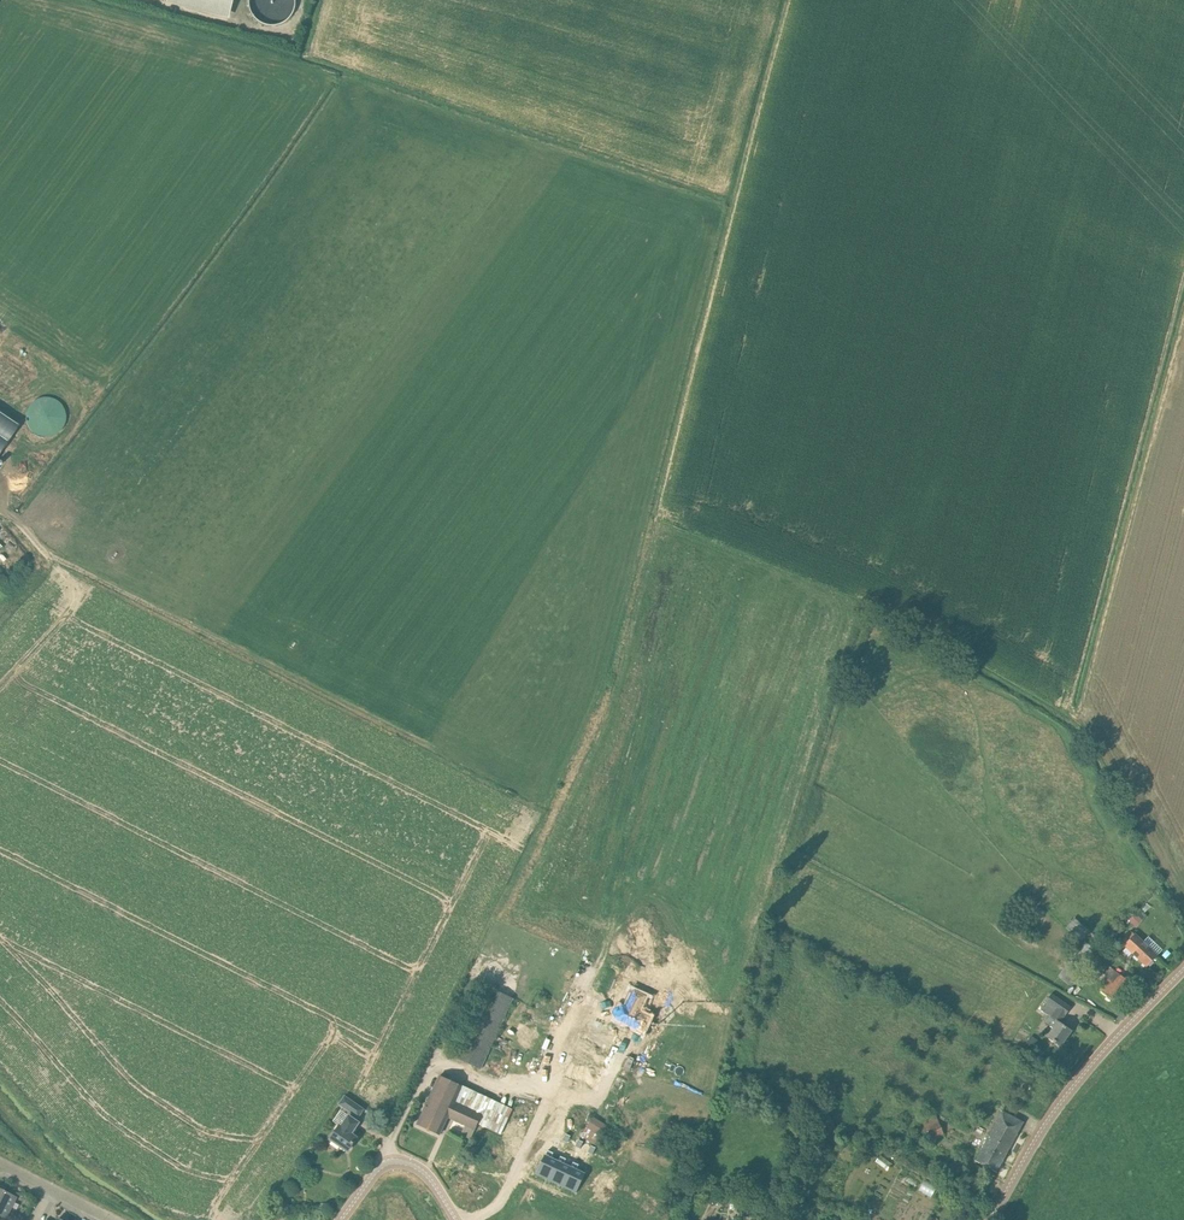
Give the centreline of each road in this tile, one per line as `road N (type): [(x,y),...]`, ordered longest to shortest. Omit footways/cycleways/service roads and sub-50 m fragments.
road 1 (tertiary): [(989,1219),(1052,1115),(1183,969)]
road 2 (tertiary): [(342,1219),(392,1163),(425,1174),(456,1219)]

